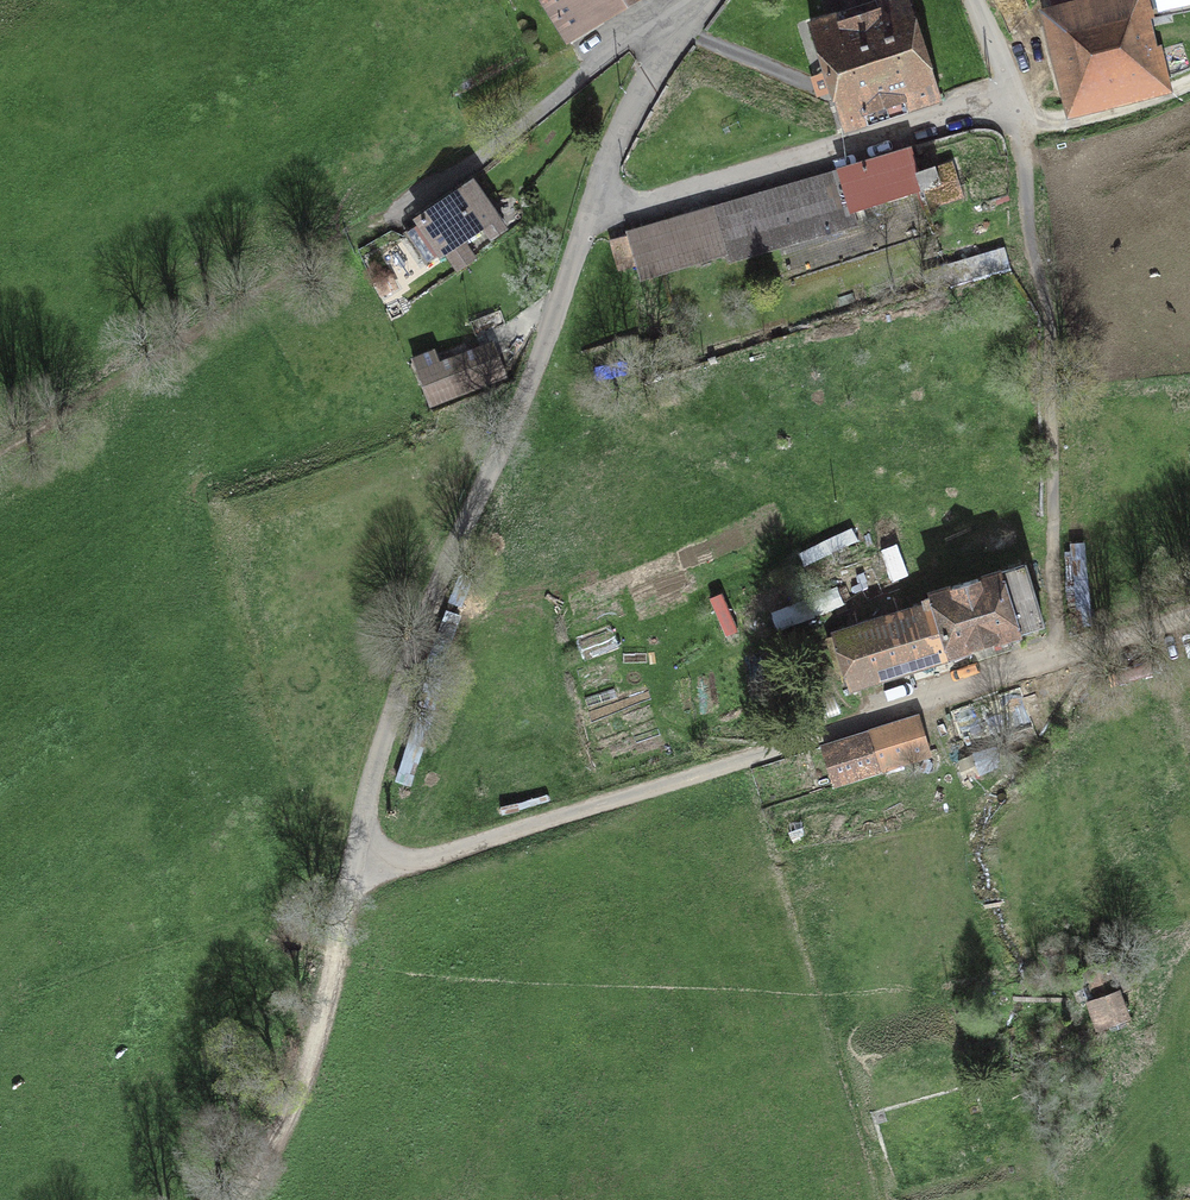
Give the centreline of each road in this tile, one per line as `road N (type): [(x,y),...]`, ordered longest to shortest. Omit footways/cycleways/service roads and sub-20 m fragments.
road 1 (residential): [(593,199),(537,365),(394,726),(359,861),(426,859),(1060,657)]
road 2 (residential): [(1060,657),(1050,318),(1028,236),(1016,101),(654,204),(593,199)]
road 3 (track): [(0,480),(409,207)]
road 4 (track): [(359,861),(274,1164),(238,1199)]
road 5 (residential): [(593,199),(621,135),(703,0)]
road 6 (track): [(1189,79),(1086,113),(1044,115),(1016,101)]
road 7 (residential): [(1060,657),(1189,615)]

